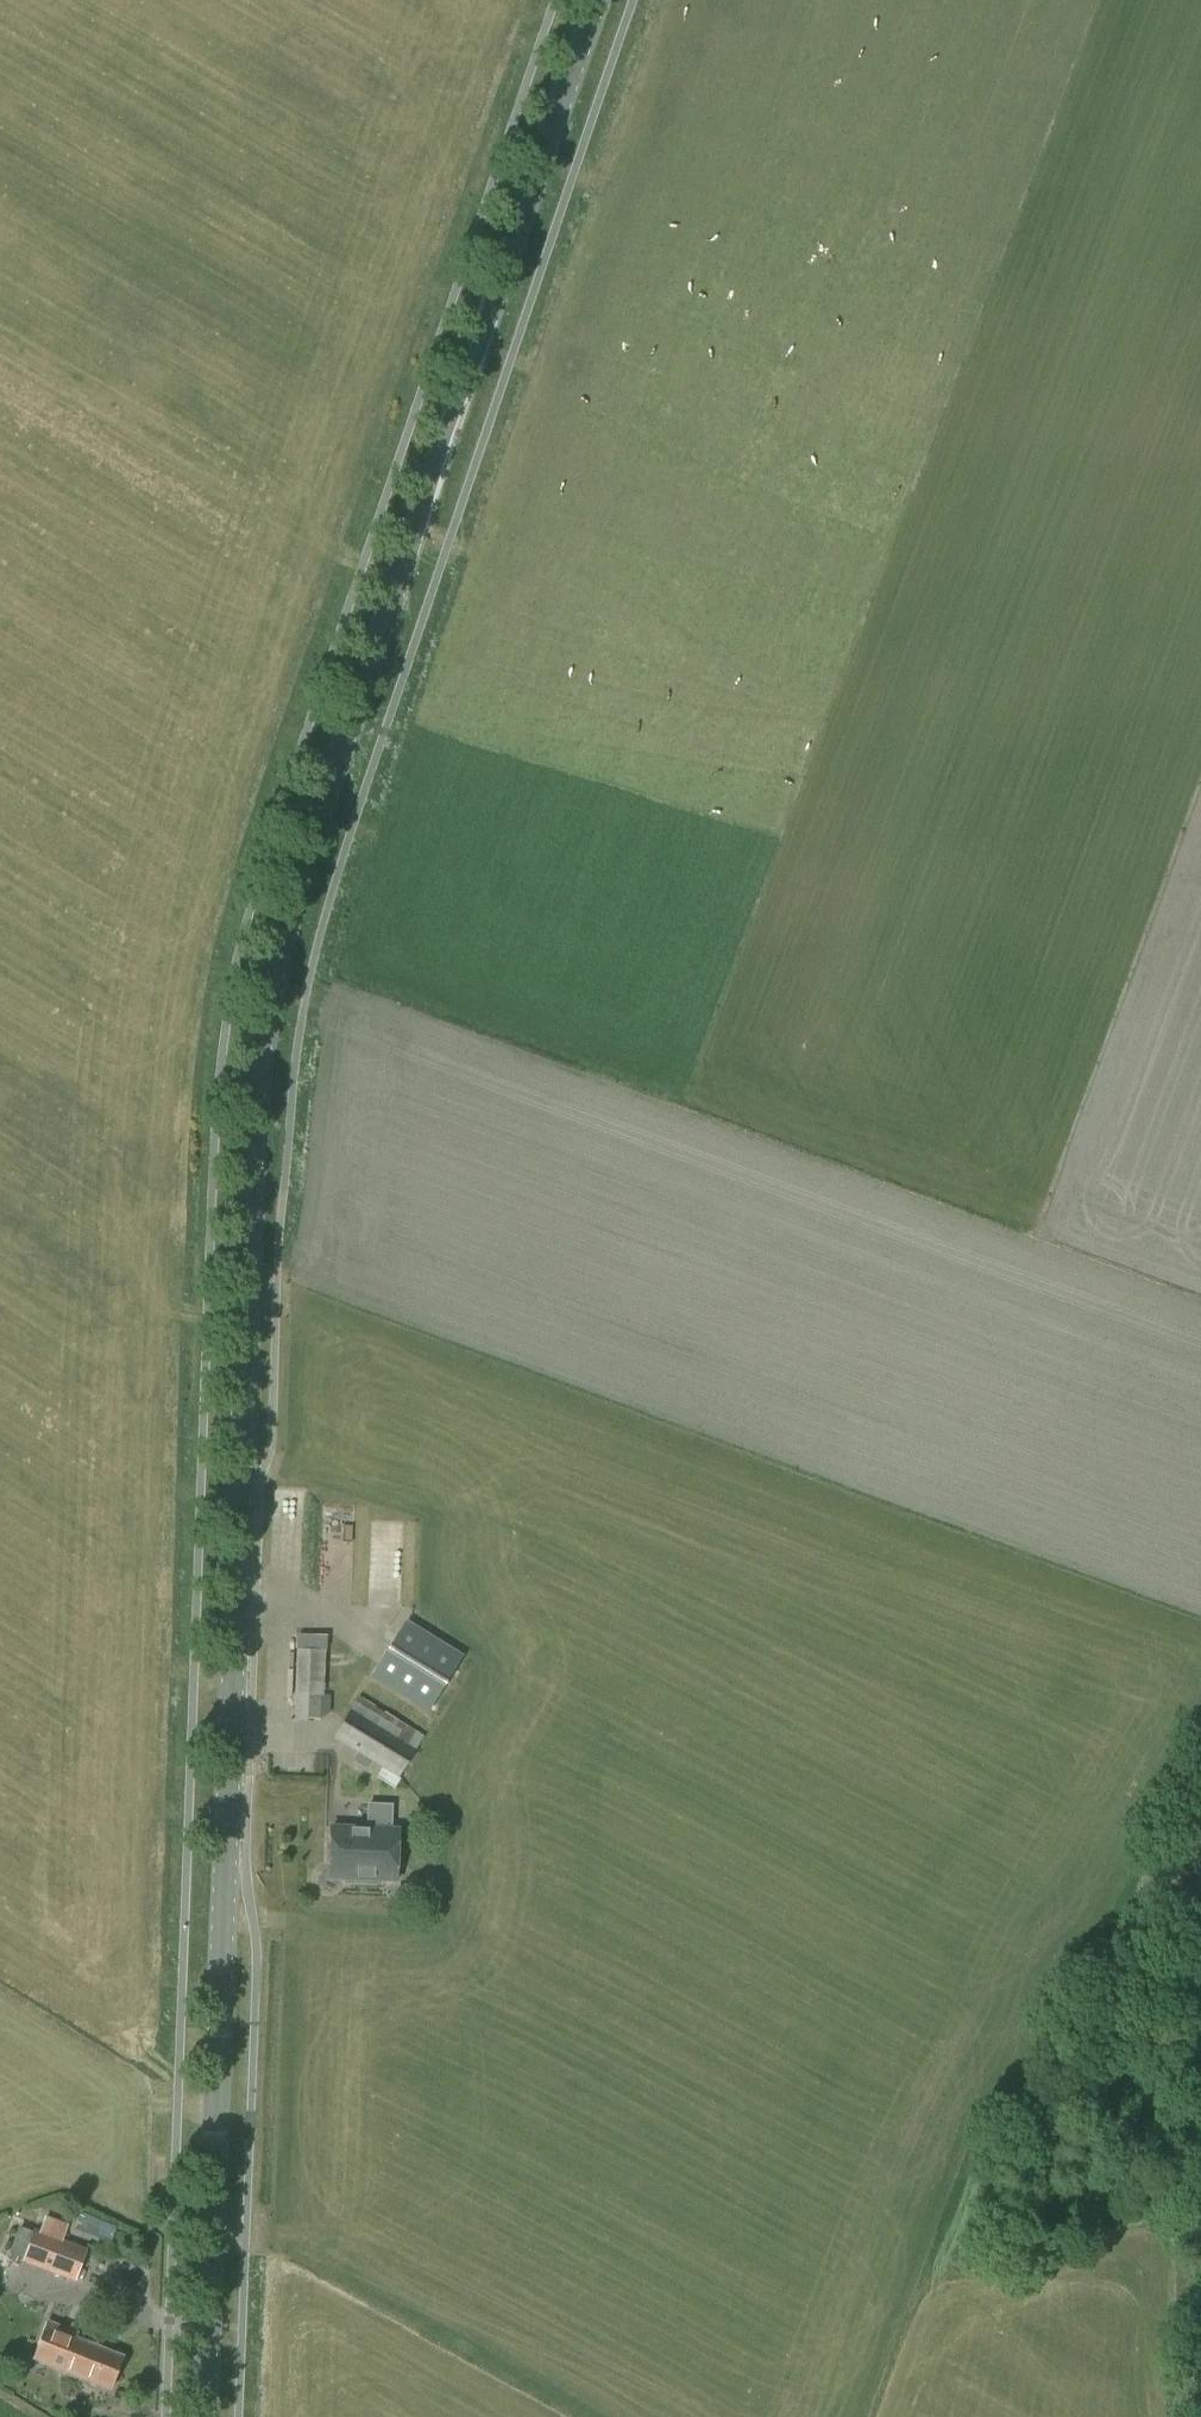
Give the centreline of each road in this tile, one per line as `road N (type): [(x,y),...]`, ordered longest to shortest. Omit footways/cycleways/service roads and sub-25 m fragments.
road 1 (tertiary): [(209,2416),(252,1223),(273,985),(305,849),(601,0)]

